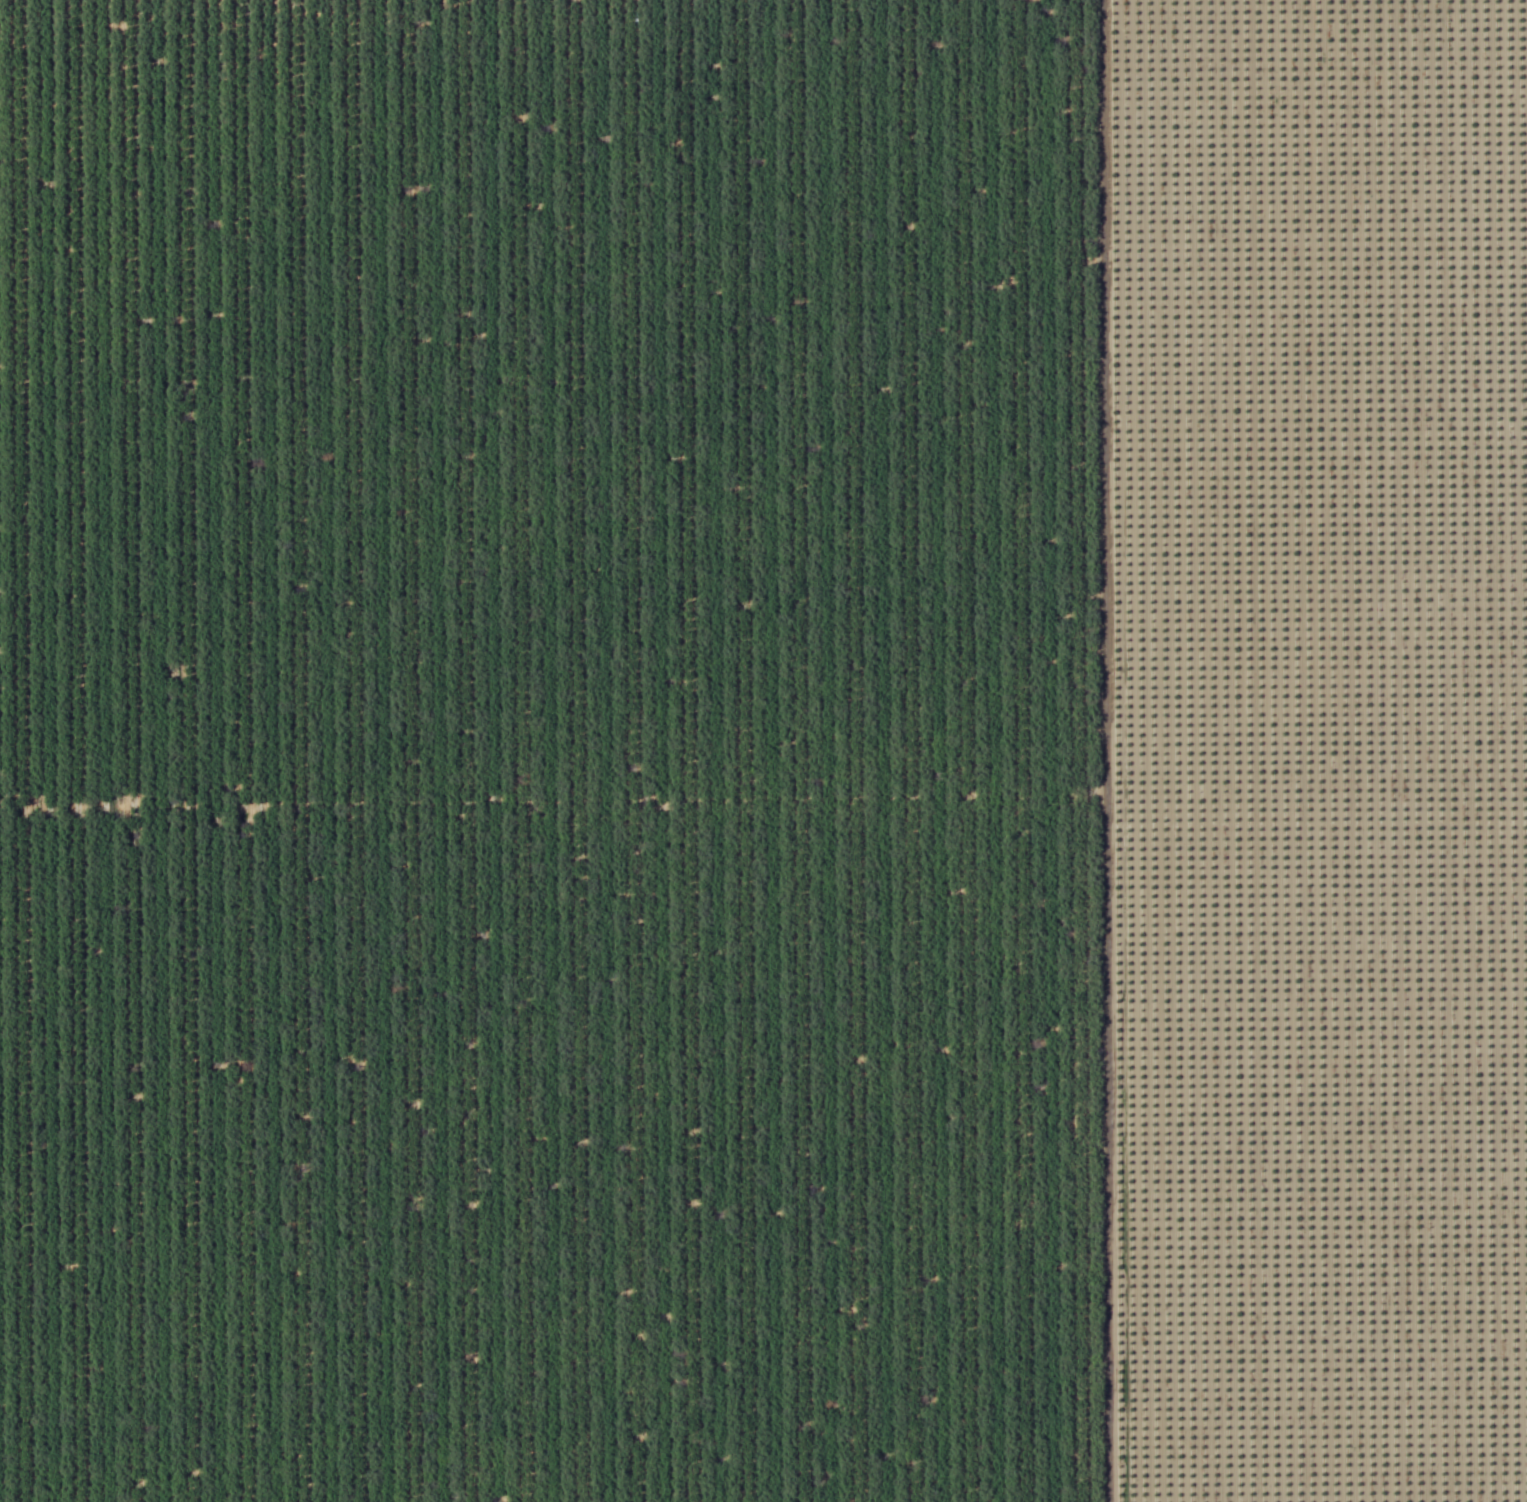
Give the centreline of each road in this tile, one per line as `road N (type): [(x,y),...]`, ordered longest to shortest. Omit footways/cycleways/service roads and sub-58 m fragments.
road 1 (track): [(1120,1501),(1121,0)]

